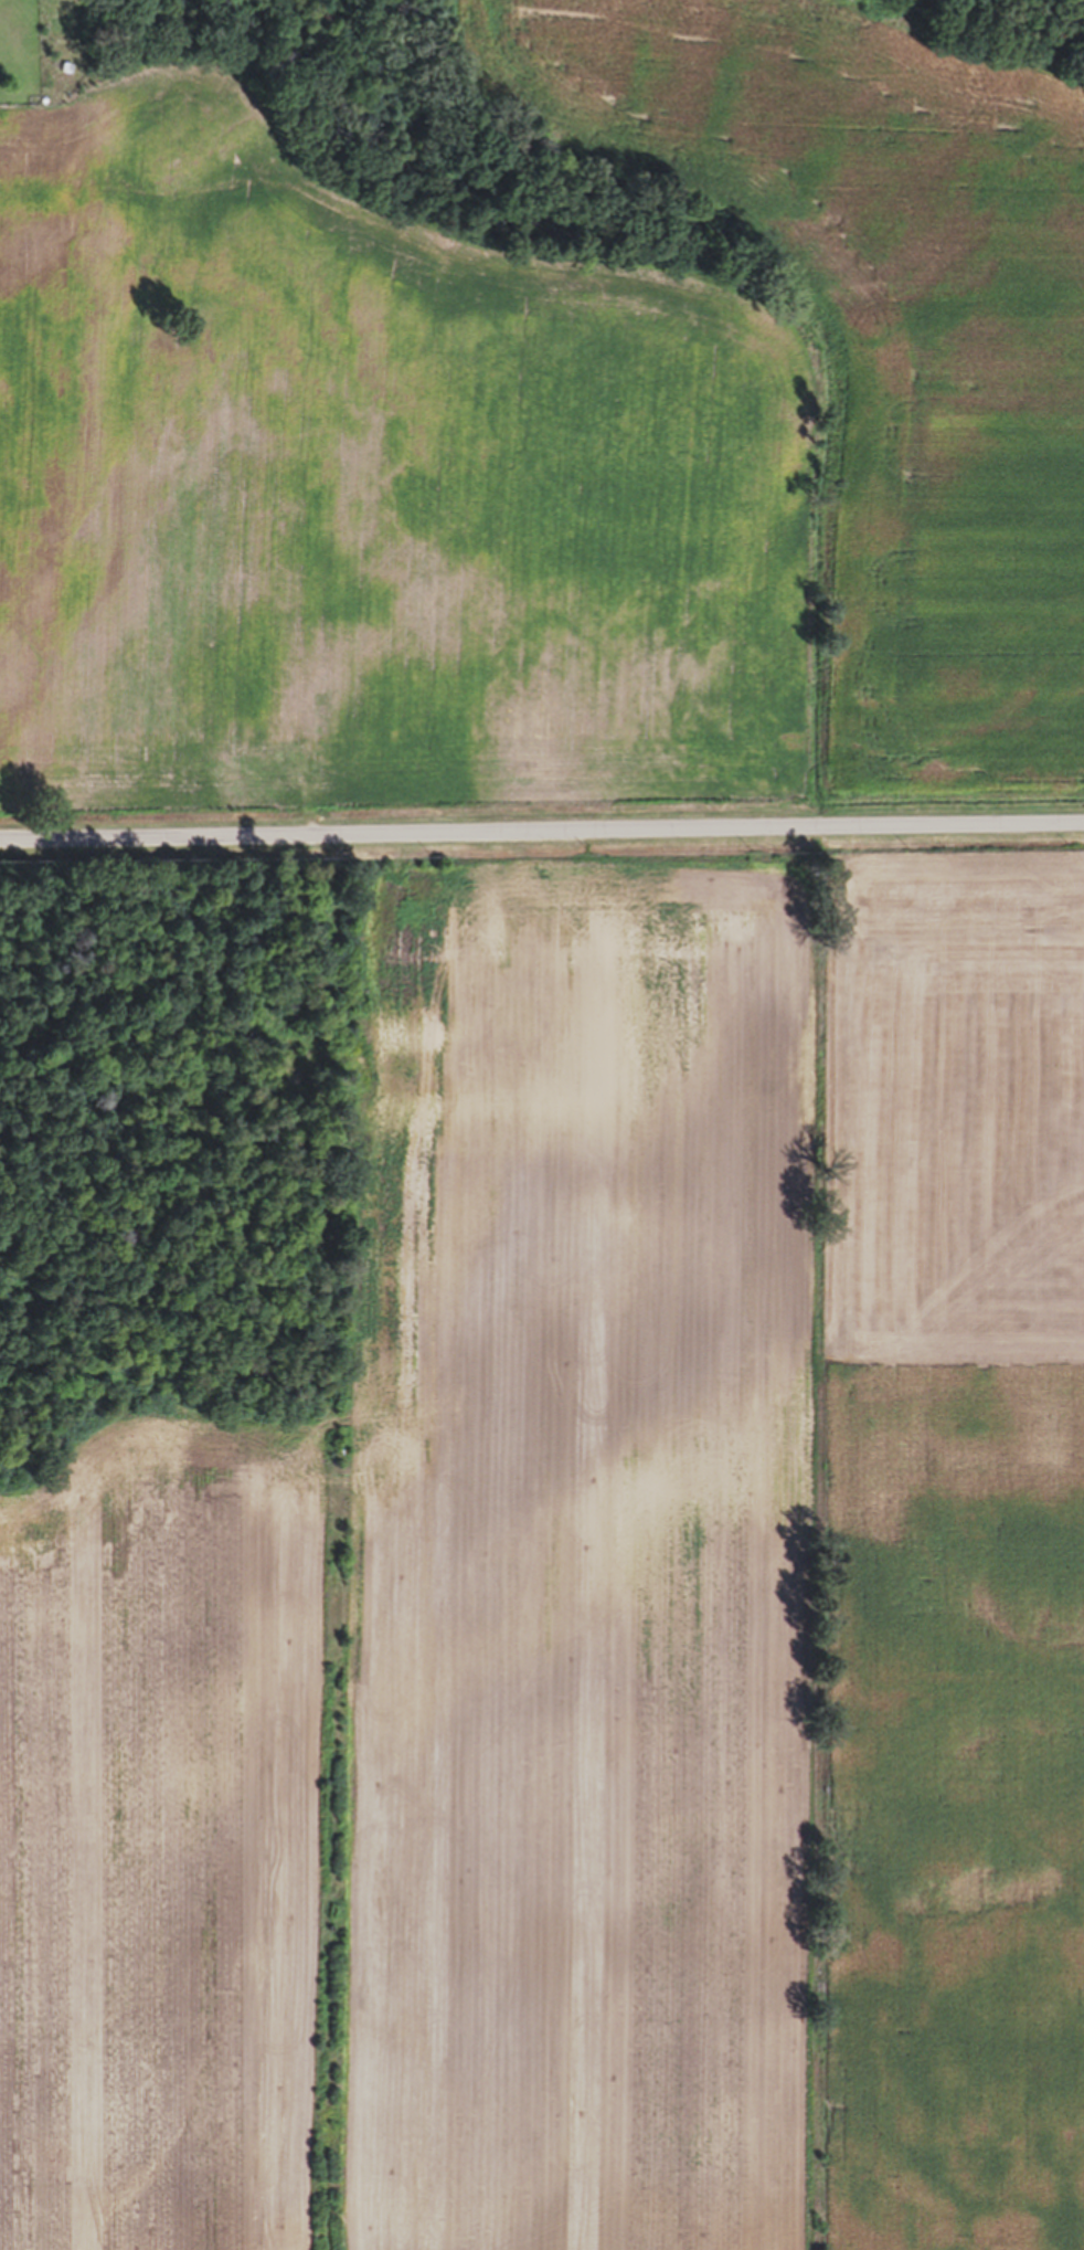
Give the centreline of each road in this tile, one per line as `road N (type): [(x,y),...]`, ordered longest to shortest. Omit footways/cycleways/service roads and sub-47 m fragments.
road 1 (tertiary): [(0,847),(1083,818)]

